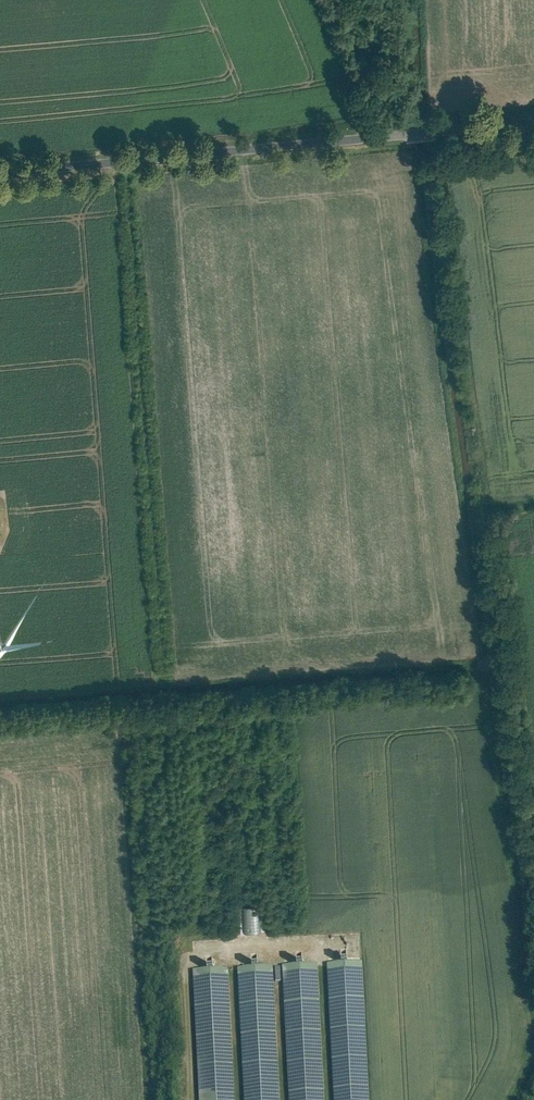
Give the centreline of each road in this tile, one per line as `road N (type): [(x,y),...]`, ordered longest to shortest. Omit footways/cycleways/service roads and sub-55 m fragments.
road 1 (tertiary): [(533,121),(0,173)]

